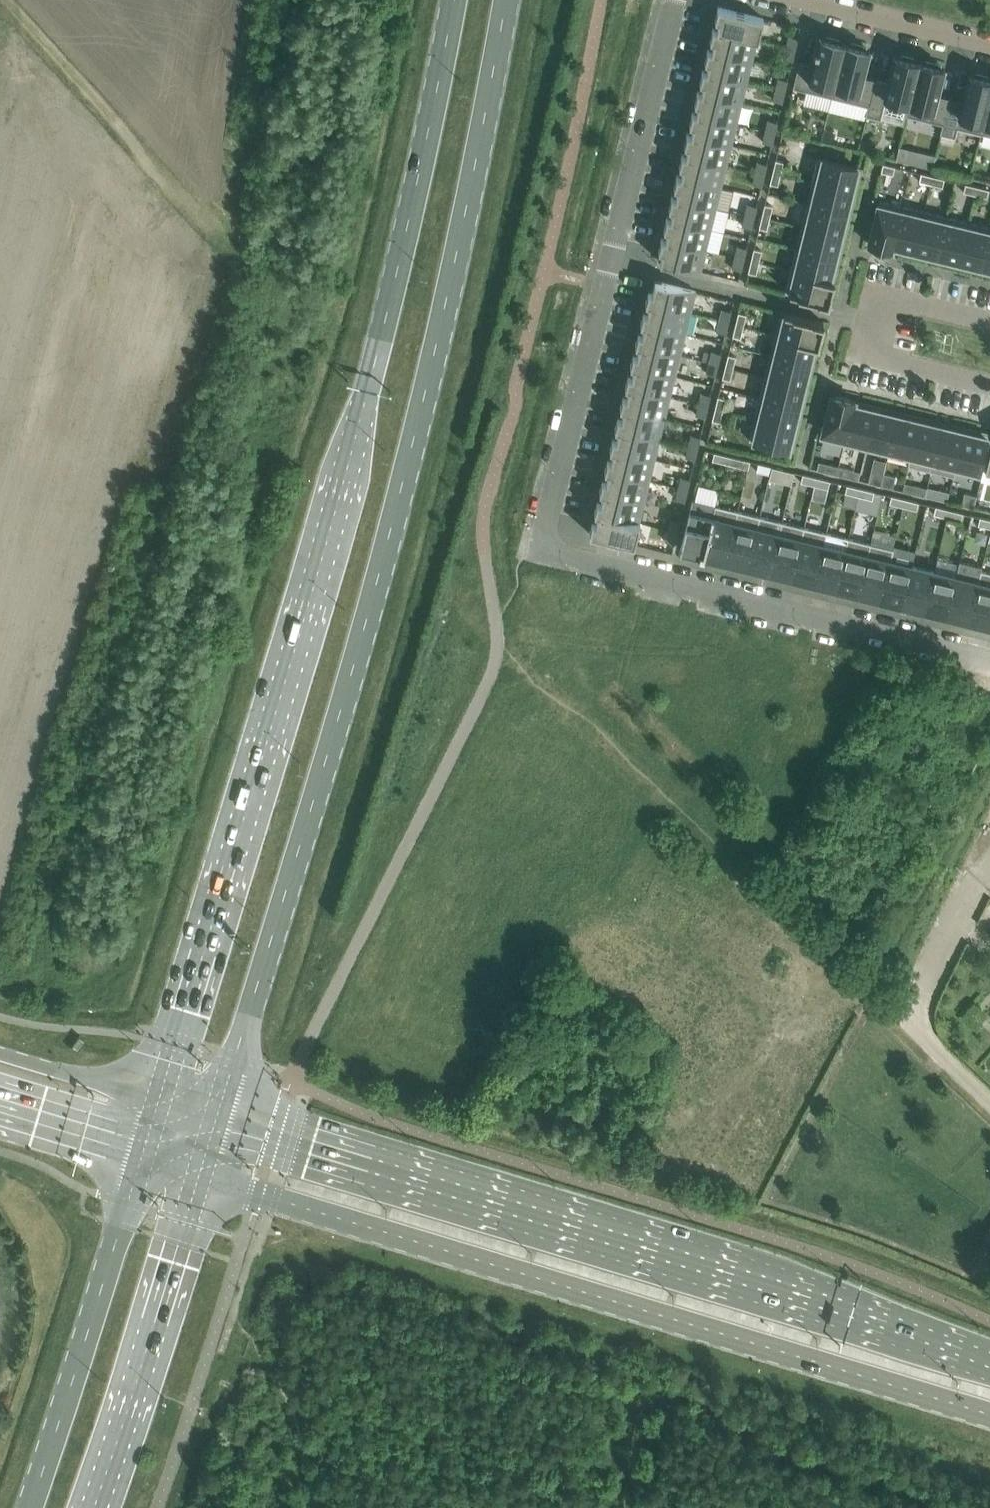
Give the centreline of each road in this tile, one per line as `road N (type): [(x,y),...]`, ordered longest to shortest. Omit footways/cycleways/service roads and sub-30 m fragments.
road 1 (primary): [(219,1118),(345,702),(442,338),(508,0)]
road 2 (primary): [(455,0),(355,446),(161,1101)]
road 3 (secondary): [(201,1175),(989,1417)]
road 4 (secondary): [(989,1367),(854,1313),(219,1118)]
road 5 (residential): [(544,544),(555,553),(989,660)]
road 6 (primary): [(145,1155),(28,1507)]
road 7 (primary): [(89,1507),(201,1175)]
road 8 (track): [(3,0),(213,237)]
road 9 (residential): [(544,544),(611,257)]
road 10 (residential): [(611,257),(878,322)]
road 11 (residential): [(611,257),(675,0)]
road 12 (residential): [(808,0),(989,44)]
road 13 (tertiary): [(161,1101),(0,1053)]
road 14 (tertiary): [(0,1111),(145,1155)]
road 15 (residential): [(878,322),(871,351),(989,380)]
road 16 (residential): [(989,324),(884,298),(878,322)]
road 17 (unclassified): [(989,1099),(904,1016)]

